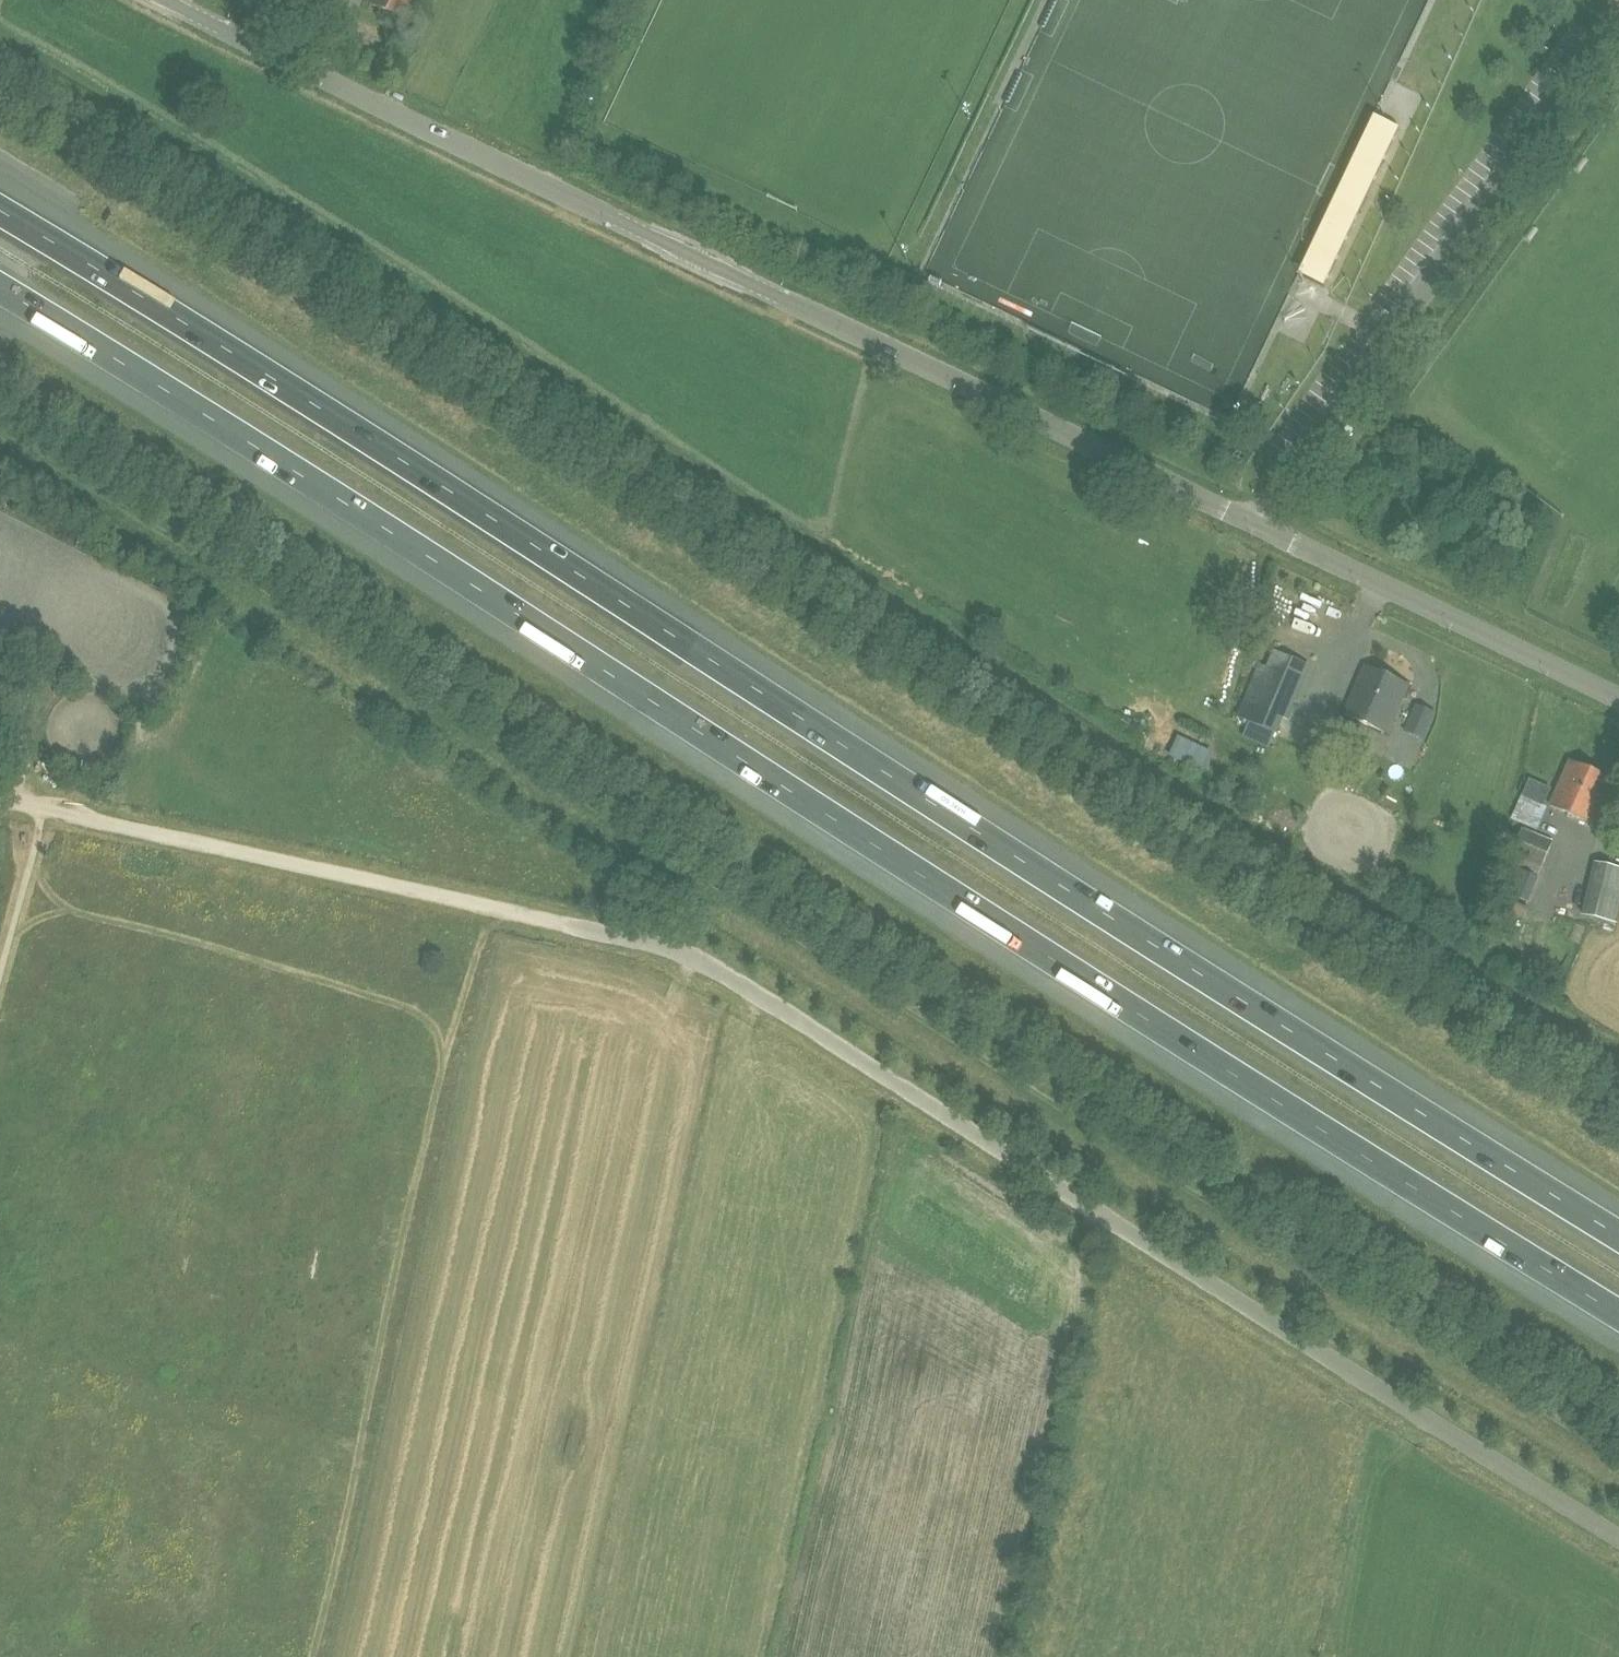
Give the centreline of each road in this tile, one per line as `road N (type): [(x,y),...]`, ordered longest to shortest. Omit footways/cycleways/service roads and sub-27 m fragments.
road 1 (motorway): [(0,287),(1618,1325)]
road 2 (motorway): [(1618,1235),(0,215)]
road 3 (unclassified): [(1618,699),(163,0)]
road 4 (unclassified): [(1618,1539),(724,975),(648,943)]
road 5 (track): [(648,943),(44,810)]

